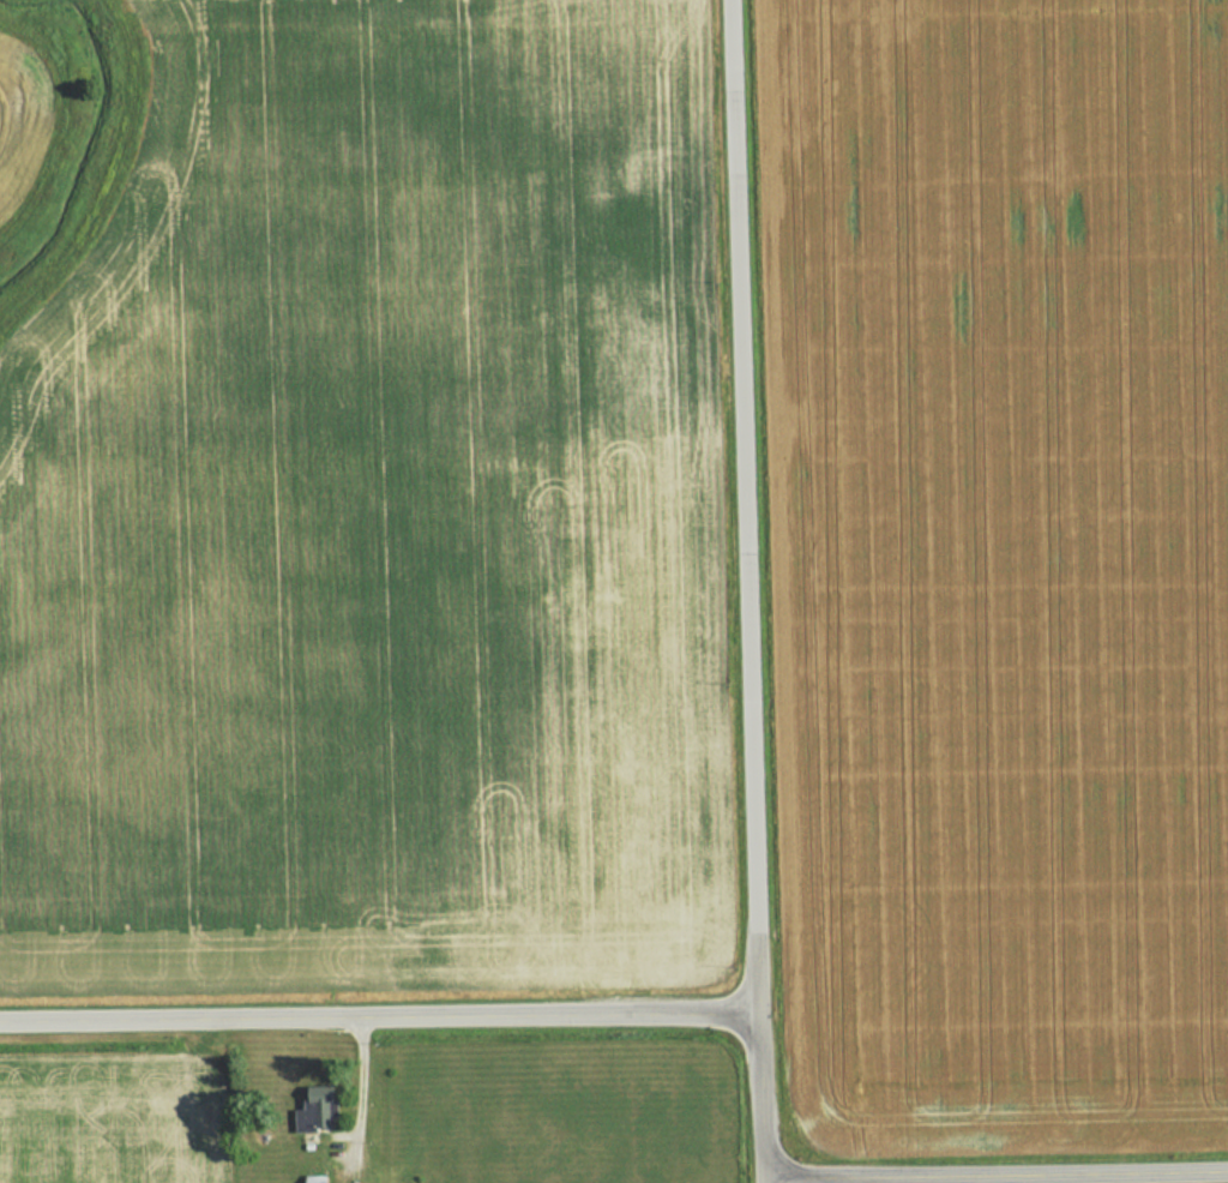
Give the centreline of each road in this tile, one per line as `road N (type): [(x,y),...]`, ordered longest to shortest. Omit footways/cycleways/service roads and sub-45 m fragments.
road 1 (tertiary): [(764,1182),(726,0)]
road 2 (residential): [(0,1020),(757,1015)]
road 3 (residential): [(764,1182),(1227,1175)]

